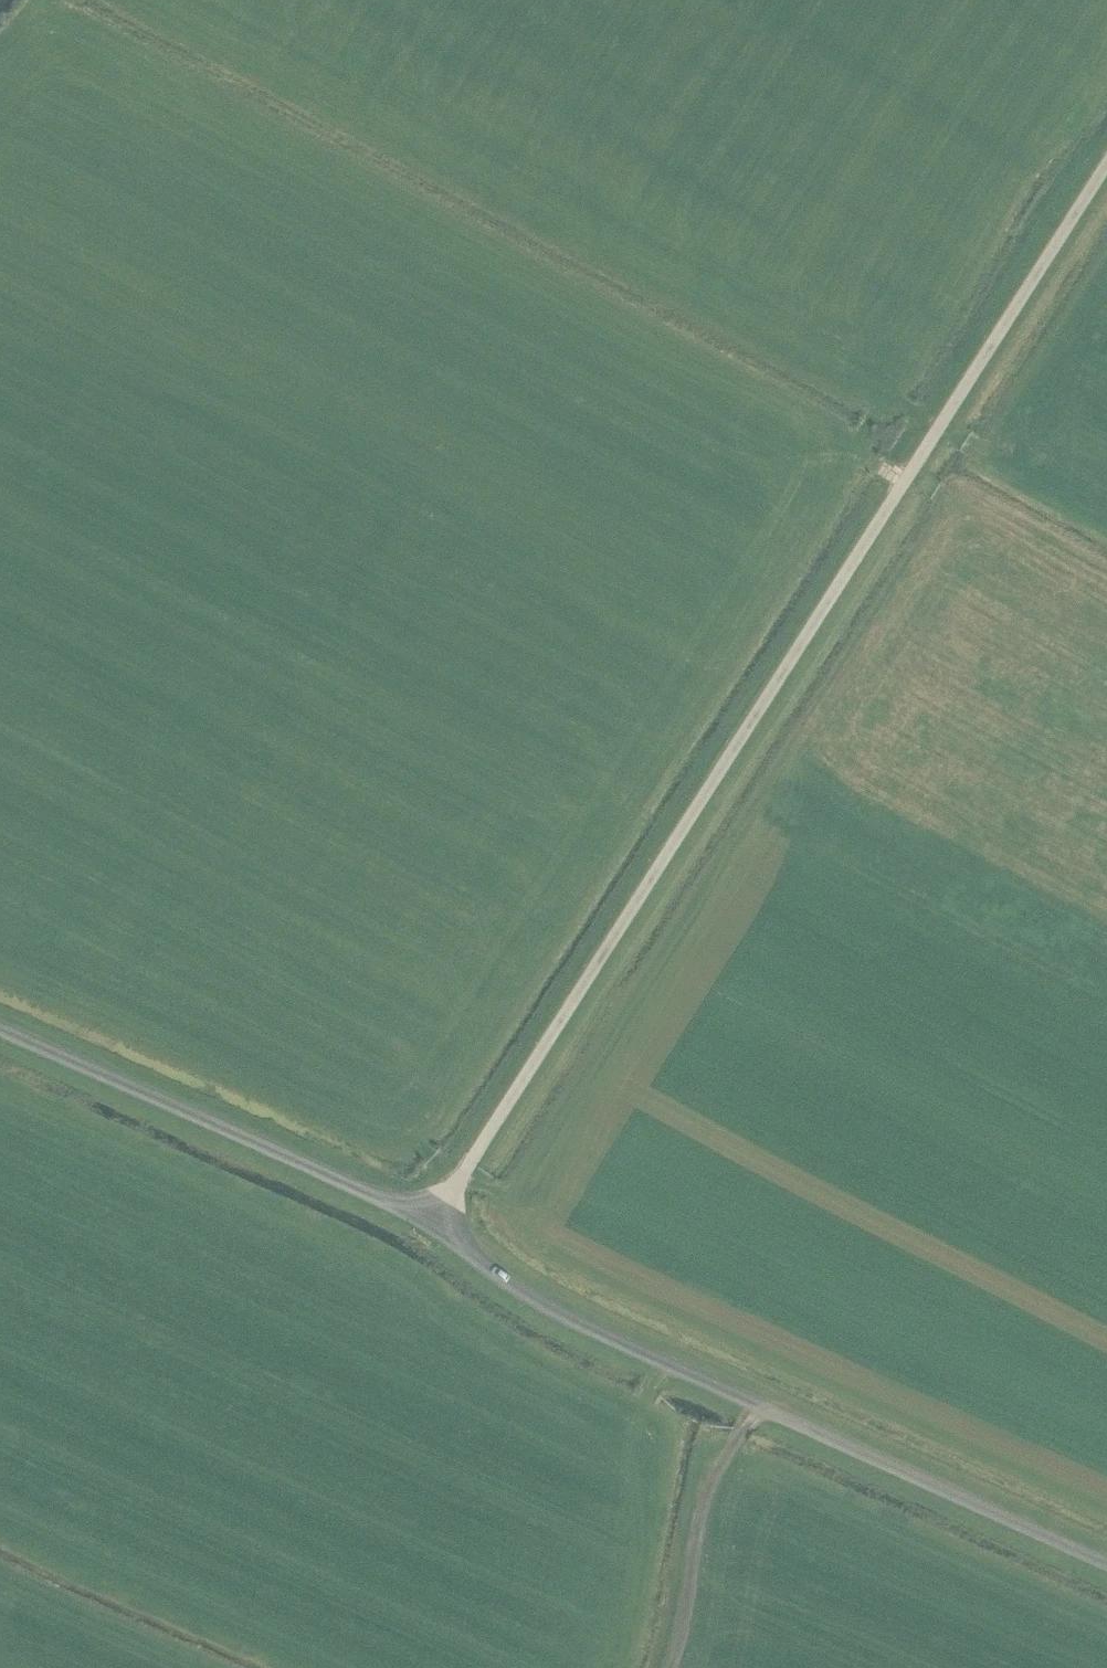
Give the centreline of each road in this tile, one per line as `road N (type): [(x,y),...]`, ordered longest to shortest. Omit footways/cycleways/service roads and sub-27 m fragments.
road 1 (unclassified): [(1106,1563),(608,1337),(522,1291),(432,1224),(0,1028)]

